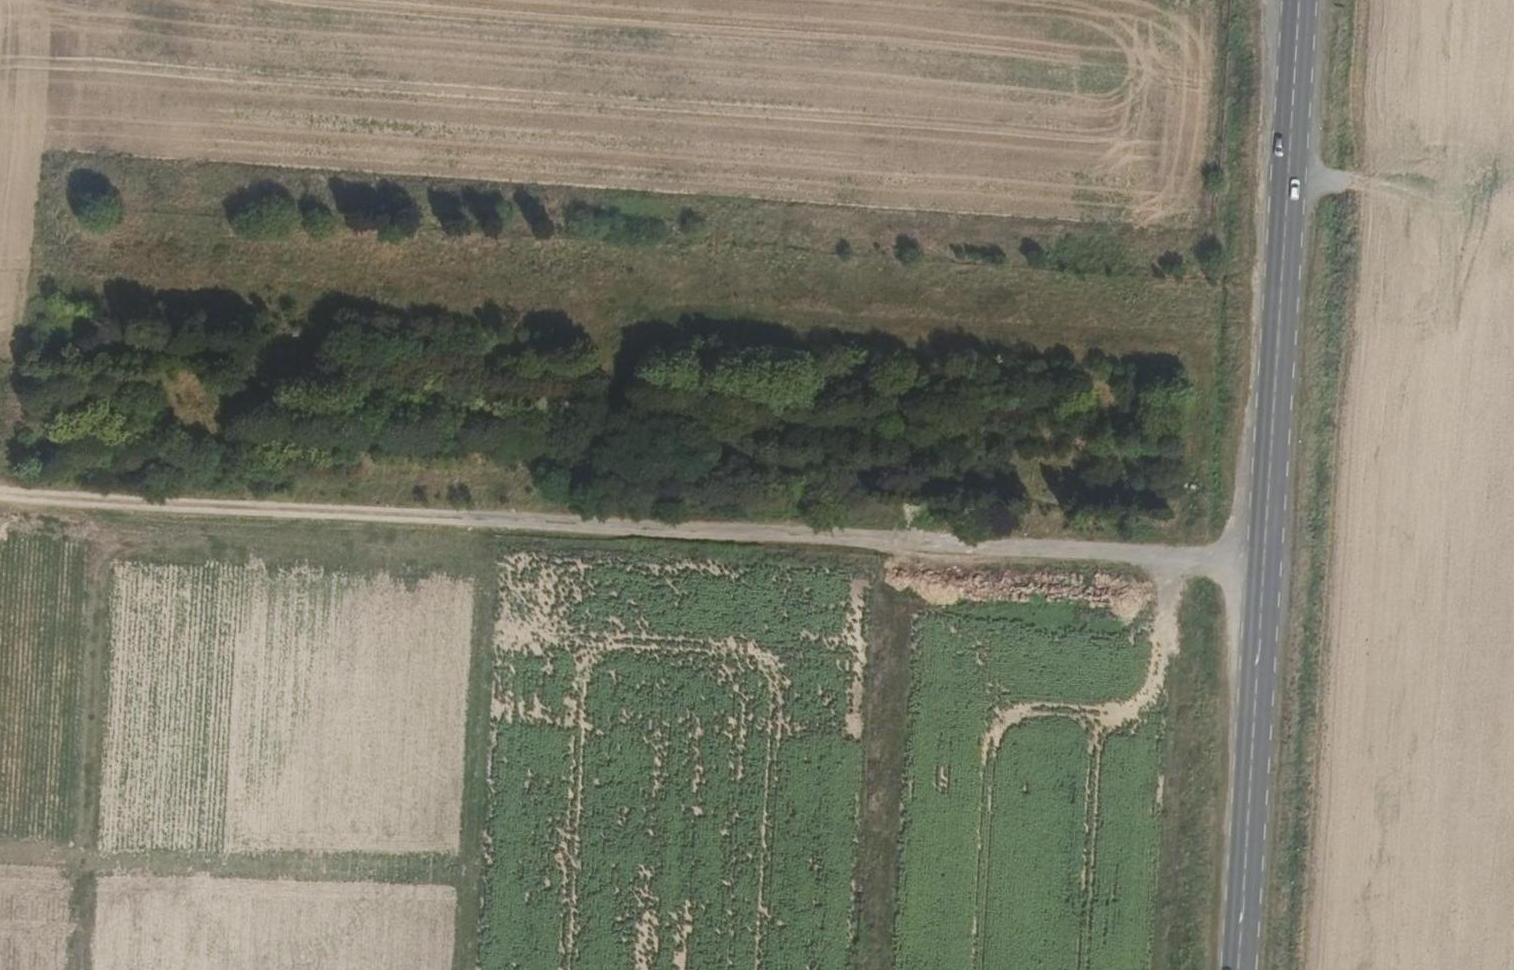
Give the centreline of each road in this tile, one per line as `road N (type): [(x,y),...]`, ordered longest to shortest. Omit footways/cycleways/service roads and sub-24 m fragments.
road 1 (track): [(0,497),(1277,582)]
road 2 (primary): [(1253,969),(1312,0)]

